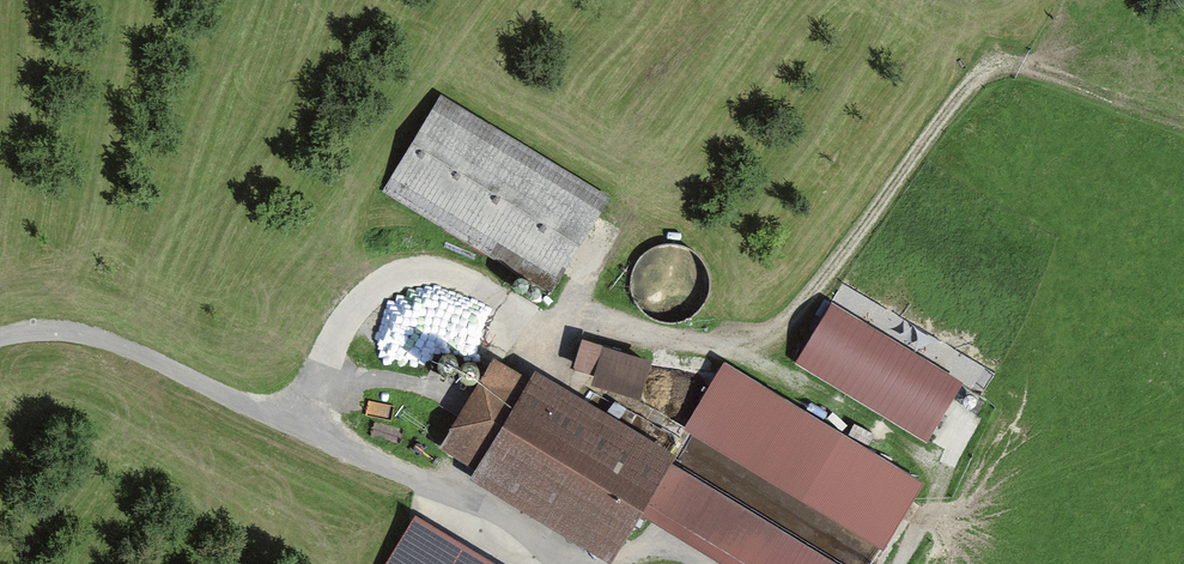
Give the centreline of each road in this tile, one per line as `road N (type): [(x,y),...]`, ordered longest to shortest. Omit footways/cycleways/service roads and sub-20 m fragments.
road 1 (track): [(991,59),(796,325),(763,348),(708,346),(611,319),(549,320),(477,283),(422,278),(398,284),(363,309),(295,409)]
road 2 (track): [(572,563),(470,490),(329,435),(295,409),(94,342),(29,333),(0,342)]

